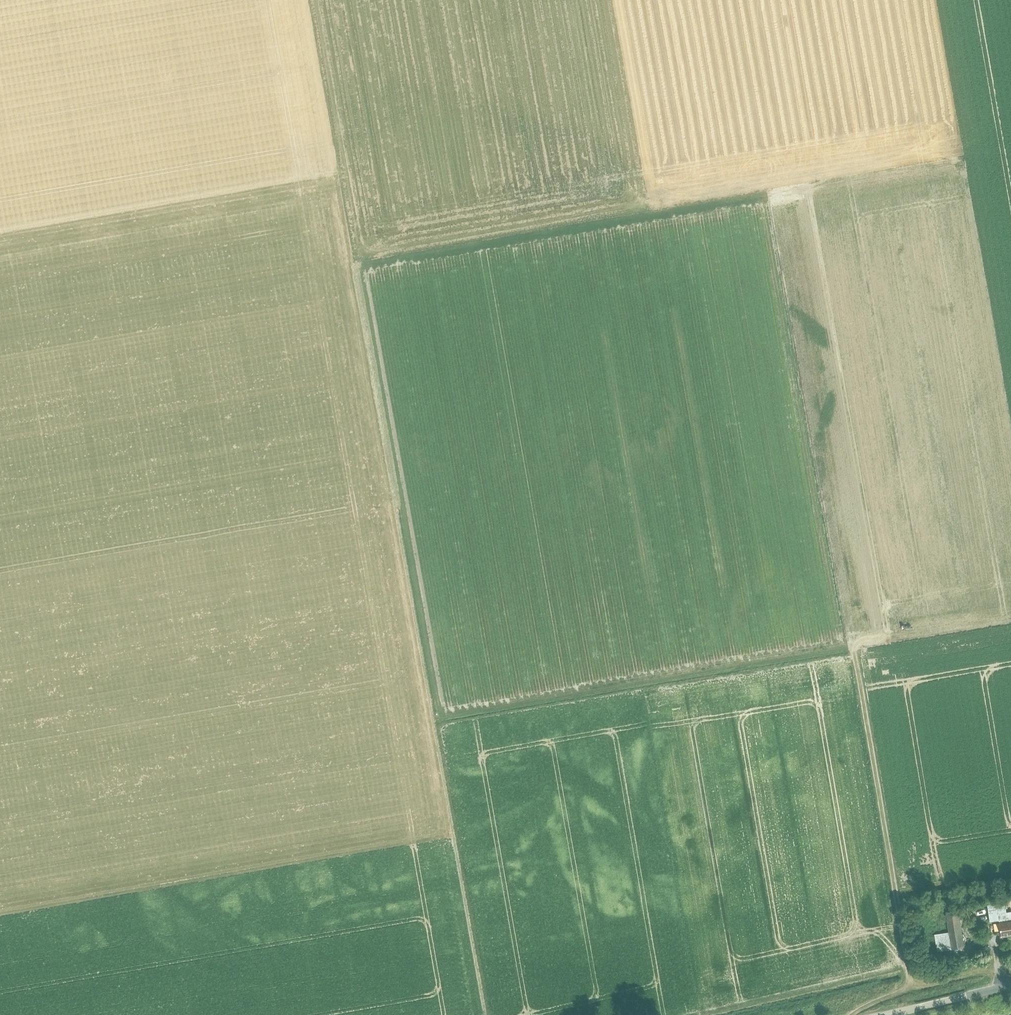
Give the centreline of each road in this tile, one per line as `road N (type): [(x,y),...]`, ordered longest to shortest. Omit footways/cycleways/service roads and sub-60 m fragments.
road 1 (tertiary): [(879,1014),(1010,984)]

